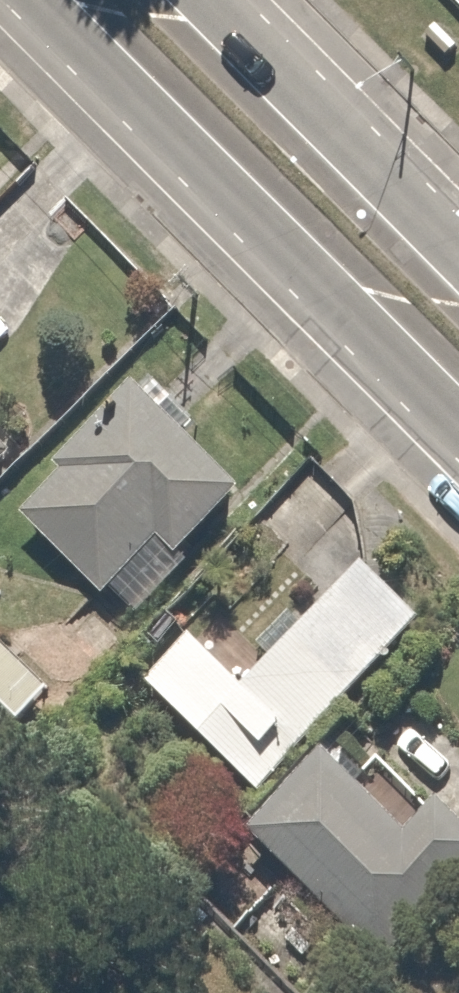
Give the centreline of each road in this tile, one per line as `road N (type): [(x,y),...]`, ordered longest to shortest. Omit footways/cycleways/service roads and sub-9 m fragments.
road 1 (secondary): [(458,425),(32,0)]
road 2 (secondary): [(227,0),(458,235)]

